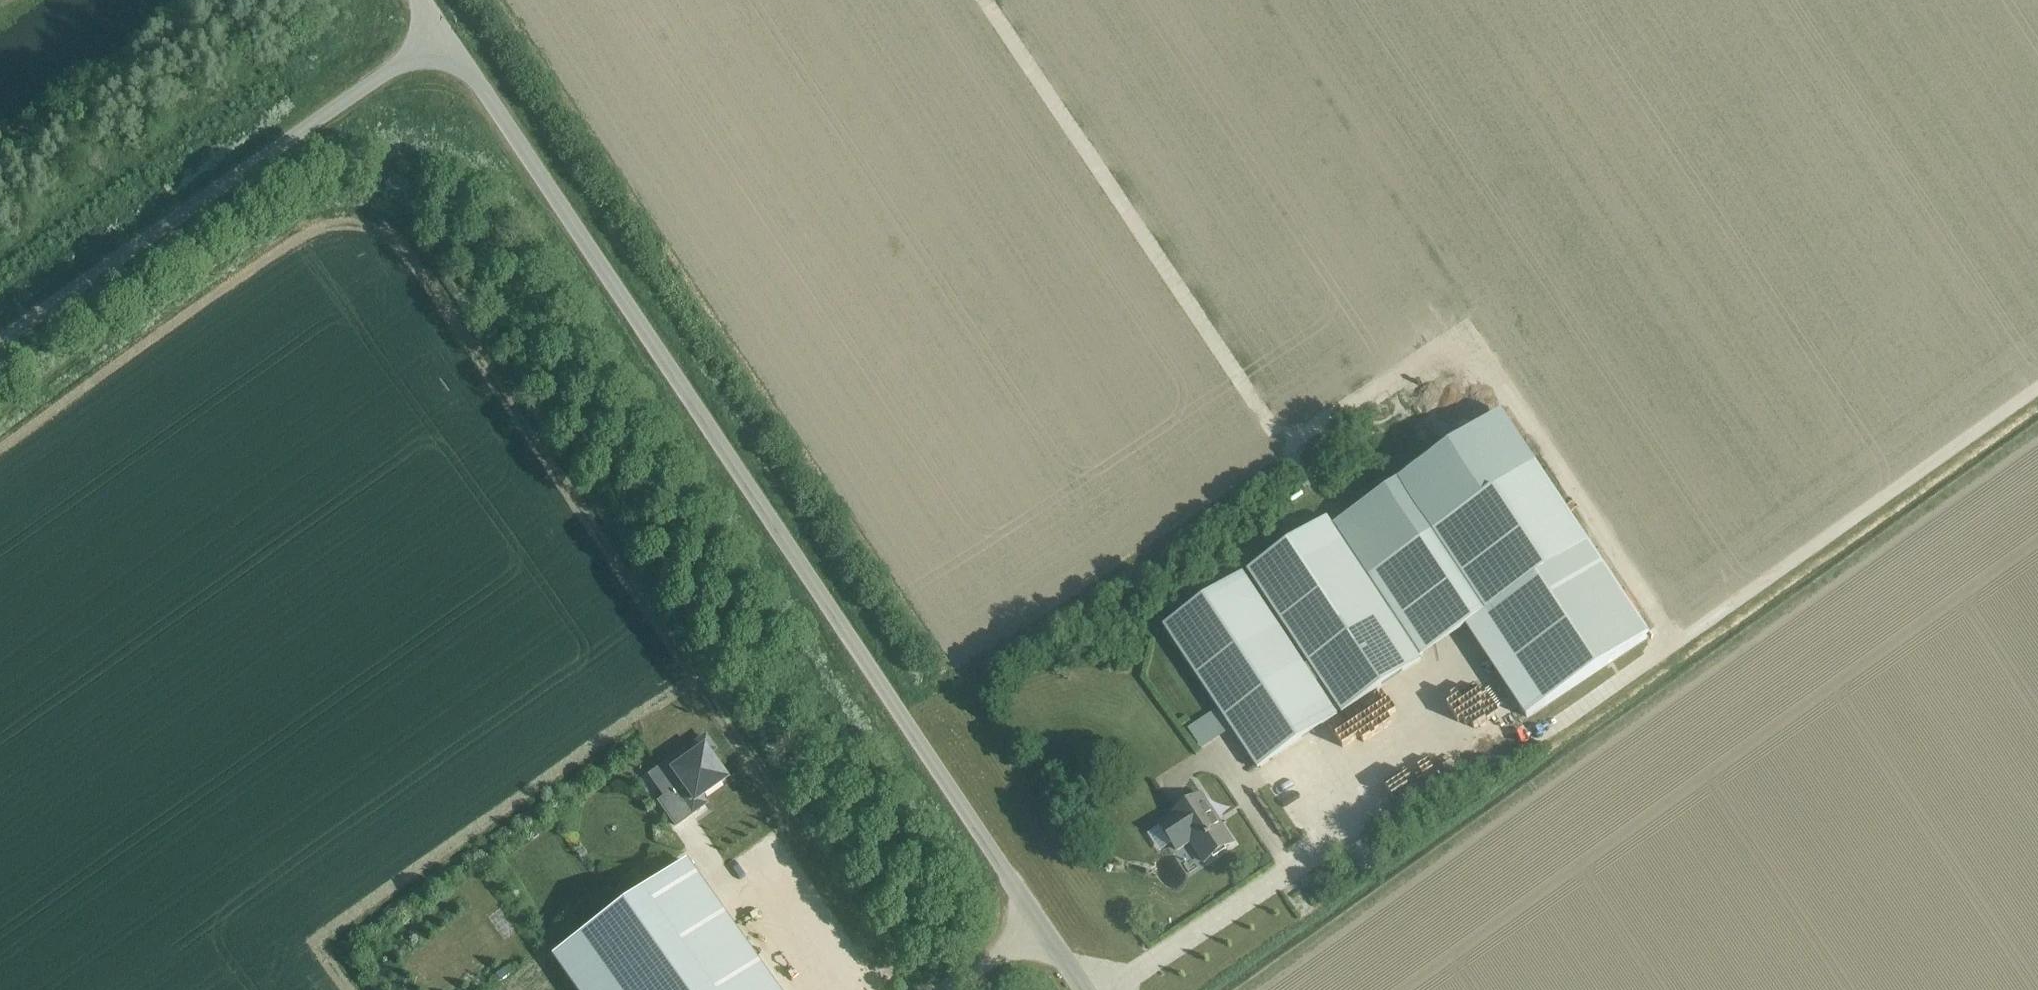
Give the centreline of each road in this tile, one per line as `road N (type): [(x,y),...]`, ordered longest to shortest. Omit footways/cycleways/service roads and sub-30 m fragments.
road 1 (unclassified): [(1084,989),(442,38)]
road 2 (unclassified): [(0,342),(442,38)]

